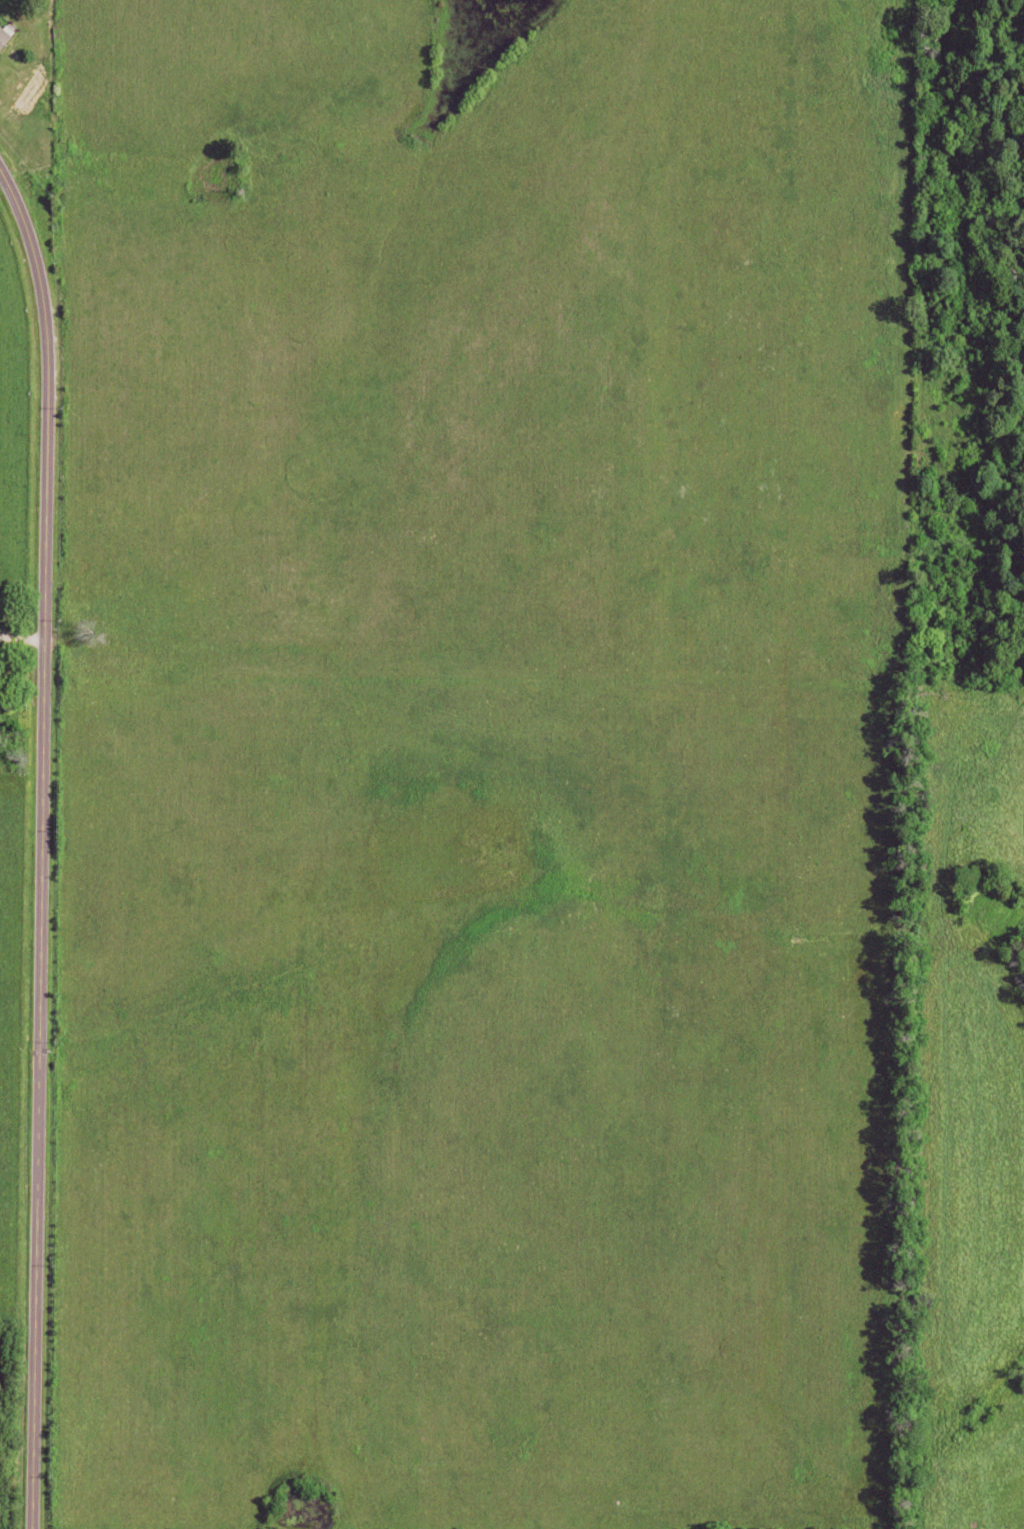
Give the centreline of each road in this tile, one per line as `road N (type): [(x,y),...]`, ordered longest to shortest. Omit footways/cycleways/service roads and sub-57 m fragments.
road 1 (tertiary): [(32,1528),(52,394),(42,263),(0,166)]

